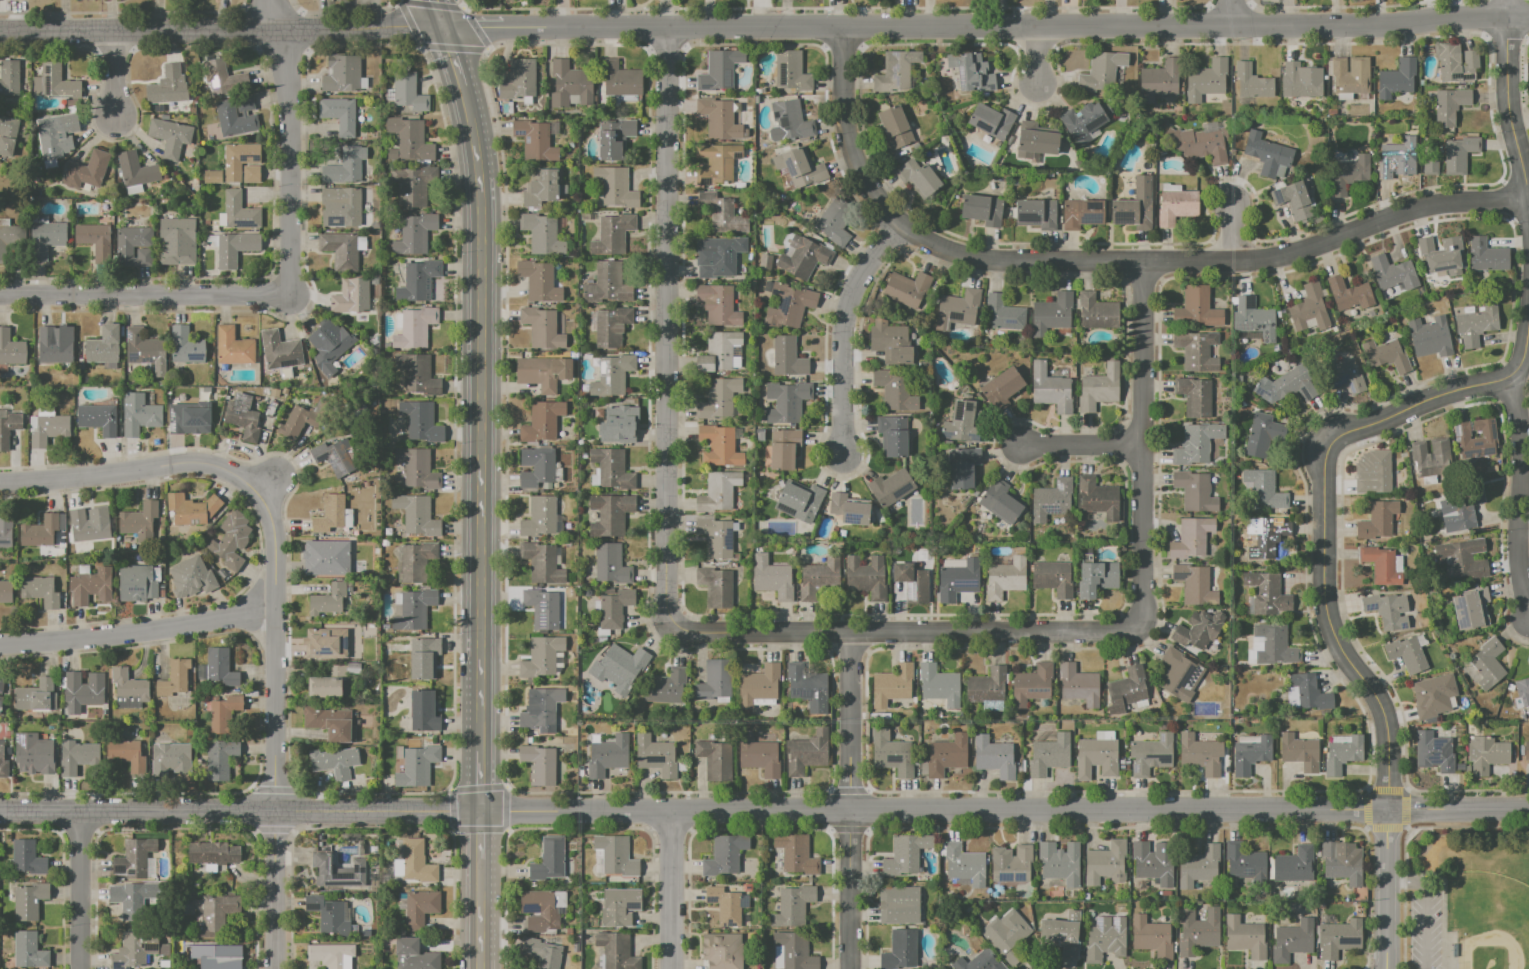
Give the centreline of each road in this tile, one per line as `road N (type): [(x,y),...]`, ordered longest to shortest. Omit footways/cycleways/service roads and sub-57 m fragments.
road 1 (residential): [(1528,20),(1387,28),(443,26)]
road 2 (tertiary): [(1528,810),(478,810)]
road 3 (residential): [(1528,197),(1437,203),(1281,256),(1231,261),(988,260),(940,249),(899,227),(851,152),(840,114),(841,27)]
road 4 (residential): [(1528,320),(1516,372),(1436,396),(1326,448),(1327,618),(1381,707),(1387,810)]
road 5 (secondary): [(470,116),(482,211),(479,716)]
road 6 (residential): [(664,27),(666,599),(675,625)]
road 7 (residential): [(260,490),(274,537),(275,968)]
road 8 (tertiary): [(478,810),(0,811)]
road 9 (residential): [(1137,628),(706,635),(675,625)]
road 10 (residential): [(443,26),(0,29)]
road 11 (residential): [(1142,259),(1137,628)]
road 12 (residential): [(848,634),(849,968)]
road 13 (residential): [(290,294),(0,293)]
road 14 (residential): [(275,606),(184,629),(0,643)]
road 15 (residential): [(281,27),(290,294)]
road 16 (residential): [(260,490),(187,462),(0,483)]
road 17 (residential): [(899,227),(846,307),(843,452)]
road 18 (residential): [(1504,379),(1520,421),(1518,567),(1528,614)]
road 19 (residential): [(1507,20),(1507,95),(1528,213)]
road 20 (residential): [(1387,810),(1384,968)]
road 21 (residential): [(671,968),(671,810)]
road 22 (residential): [(78,811),(78,968)]

